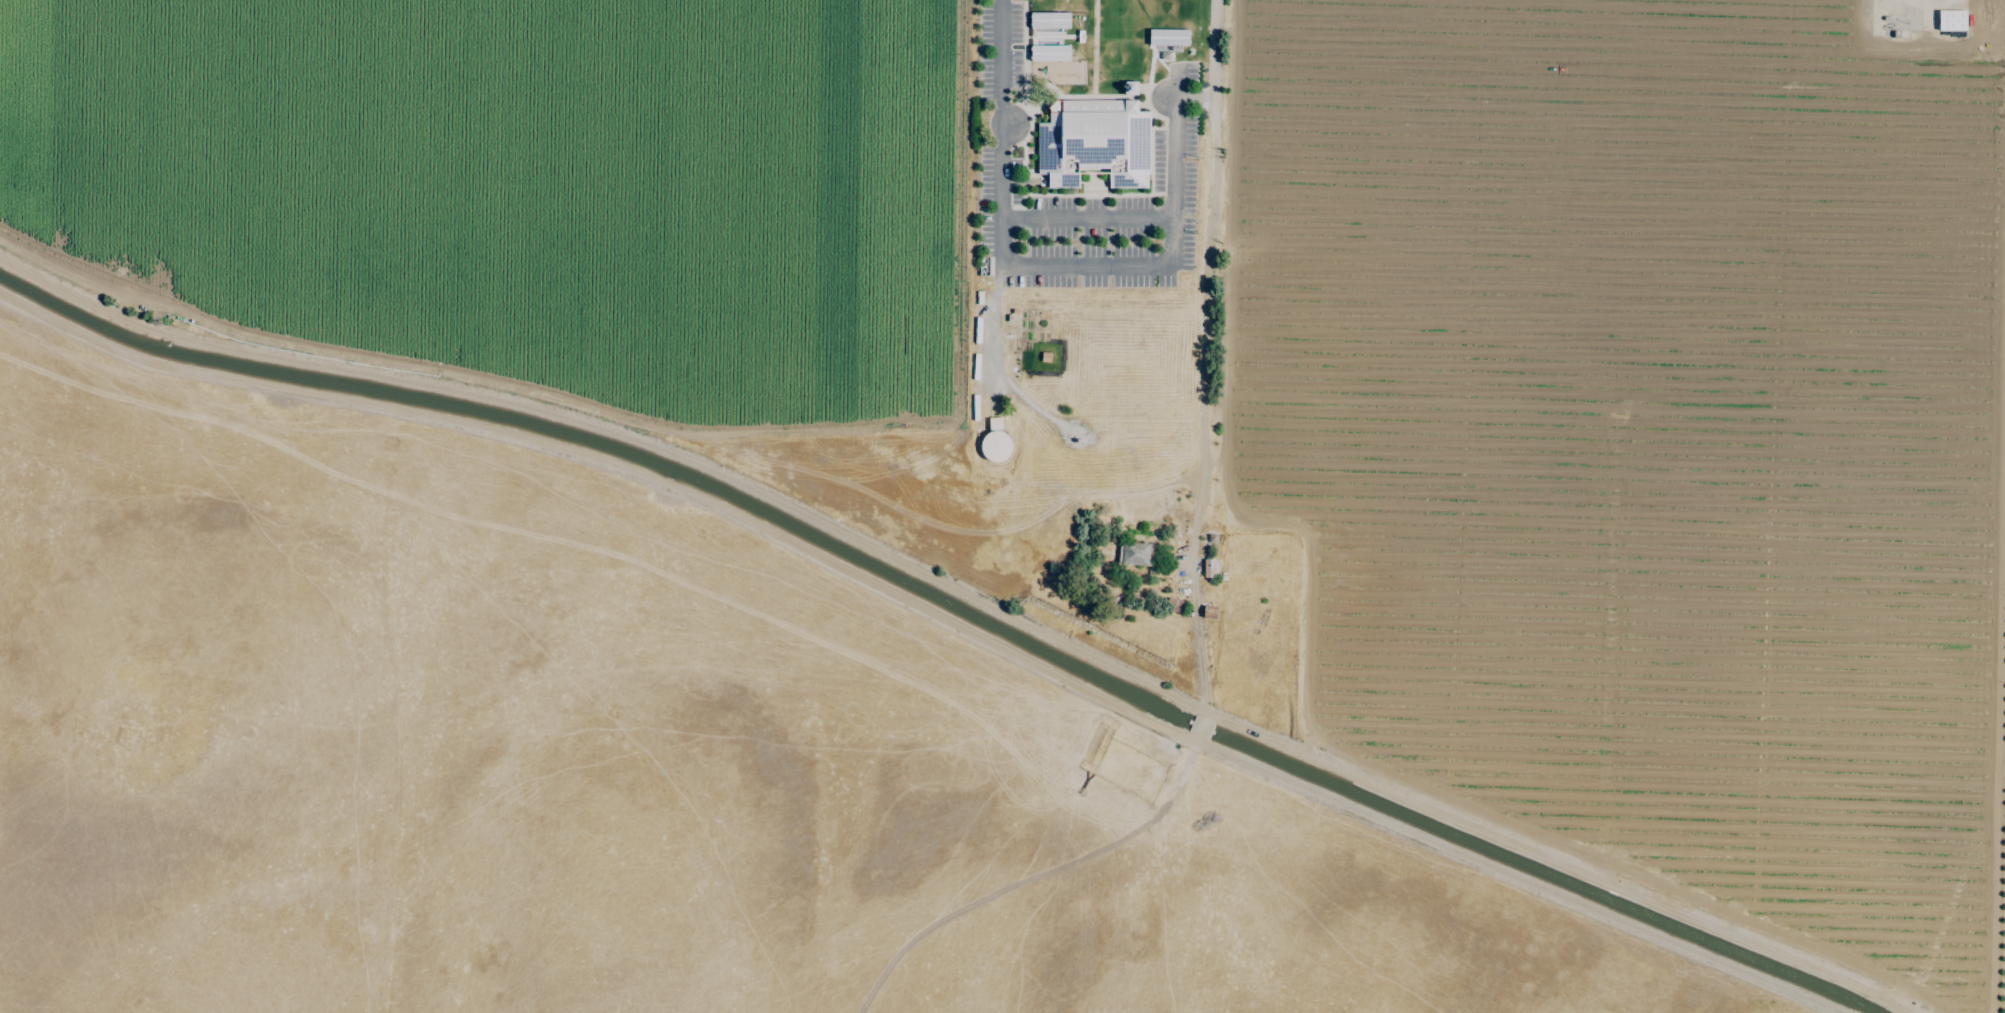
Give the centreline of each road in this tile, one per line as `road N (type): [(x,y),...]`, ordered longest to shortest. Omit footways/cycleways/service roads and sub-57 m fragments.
road 1 (track): [(0,257),(127,324),(504,398),(706,465),(1213,720),(1313,740),(1948,1012)]

